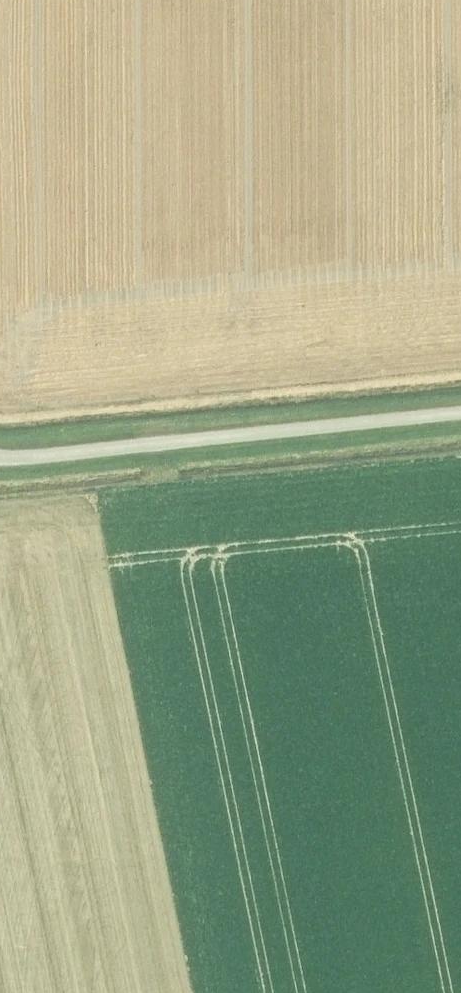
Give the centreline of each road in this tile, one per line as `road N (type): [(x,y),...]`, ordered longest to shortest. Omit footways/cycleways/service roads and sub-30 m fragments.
road 1 (unclassified): [(460,413),(0,457)]

